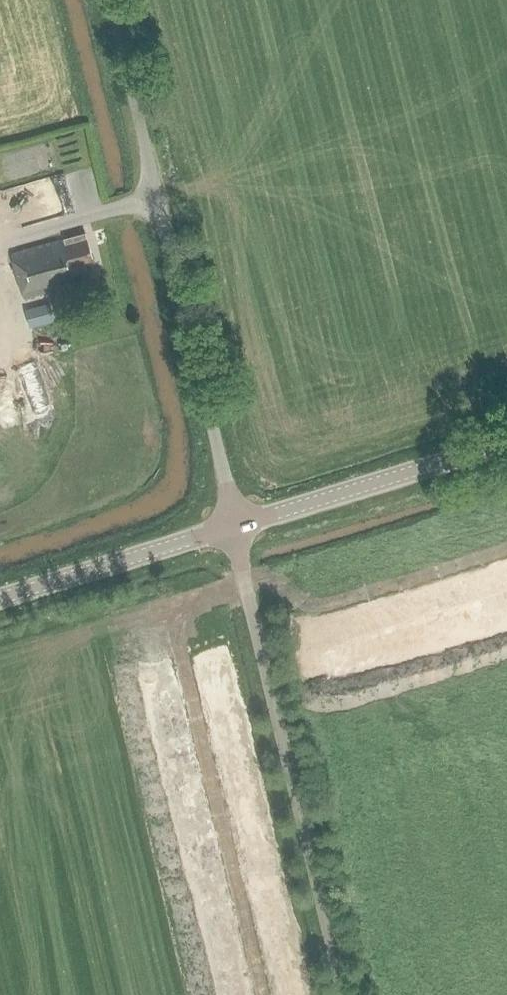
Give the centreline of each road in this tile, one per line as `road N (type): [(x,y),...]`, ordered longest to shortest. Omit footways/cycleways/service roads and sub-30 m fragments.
road 1 (unclassified): [(234,527),(110,0)]
road 2 (unclassified): [(346,994),(234,527)]
road 3 (tertiary): [(234,527),(506,443)]
road 4 (tertiary): [(0,599),(234,527)]

